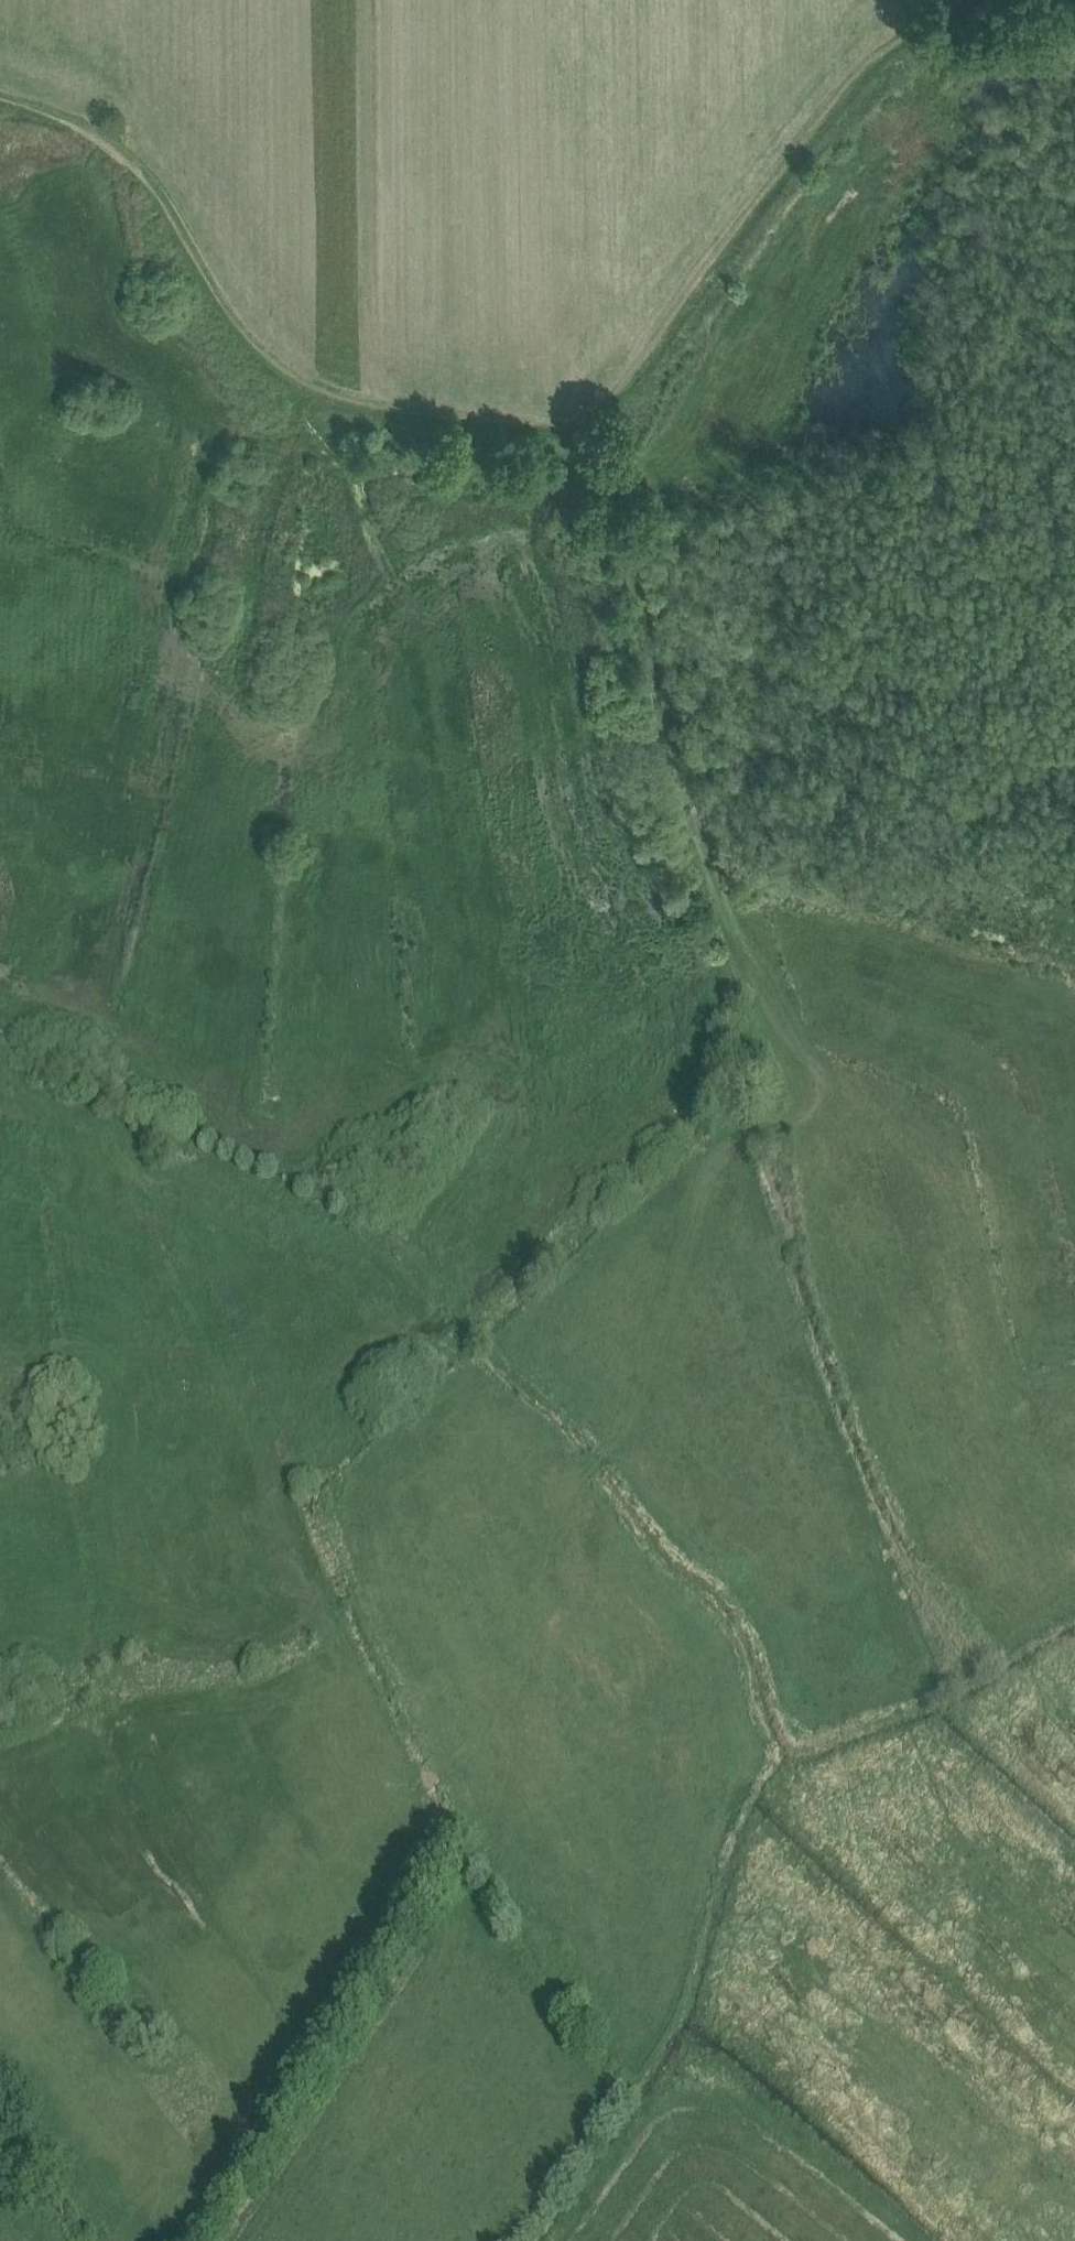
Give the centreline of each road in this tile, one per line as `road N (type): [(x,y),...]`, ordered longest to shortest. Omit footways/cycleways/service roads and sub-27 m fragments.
road 1 (track): [(953,0),(860,81),(620,371),(557,423),(465,422),(296,384),(250,350),(117,141),(92,122),(0,90)]
road 2 (track): [(583,405),(710,845)]

